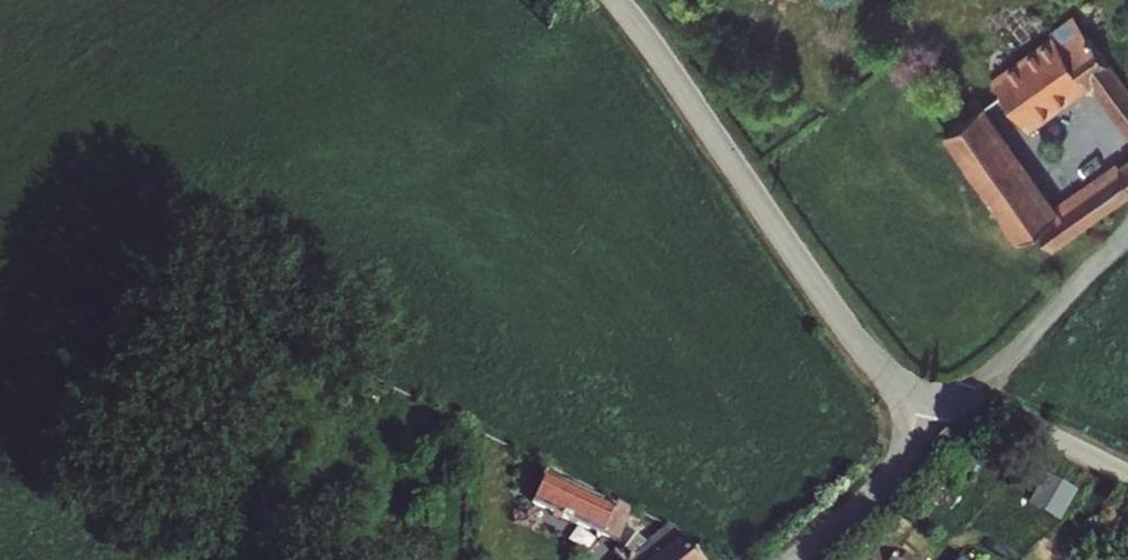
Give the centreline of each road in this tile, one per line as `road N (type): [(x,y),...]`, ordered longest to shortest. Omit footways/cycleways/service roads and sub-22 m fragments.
road 1 (unclassified): [(616,0),(846,327),(900,380),(928,392)]
road 2 (unclassified): [(1127,236),(971,403)]
road 3 (residential): [(797,559),(903,458),(928,392)]
road 4 (unclassified): [(1127,477),(971,403)]

